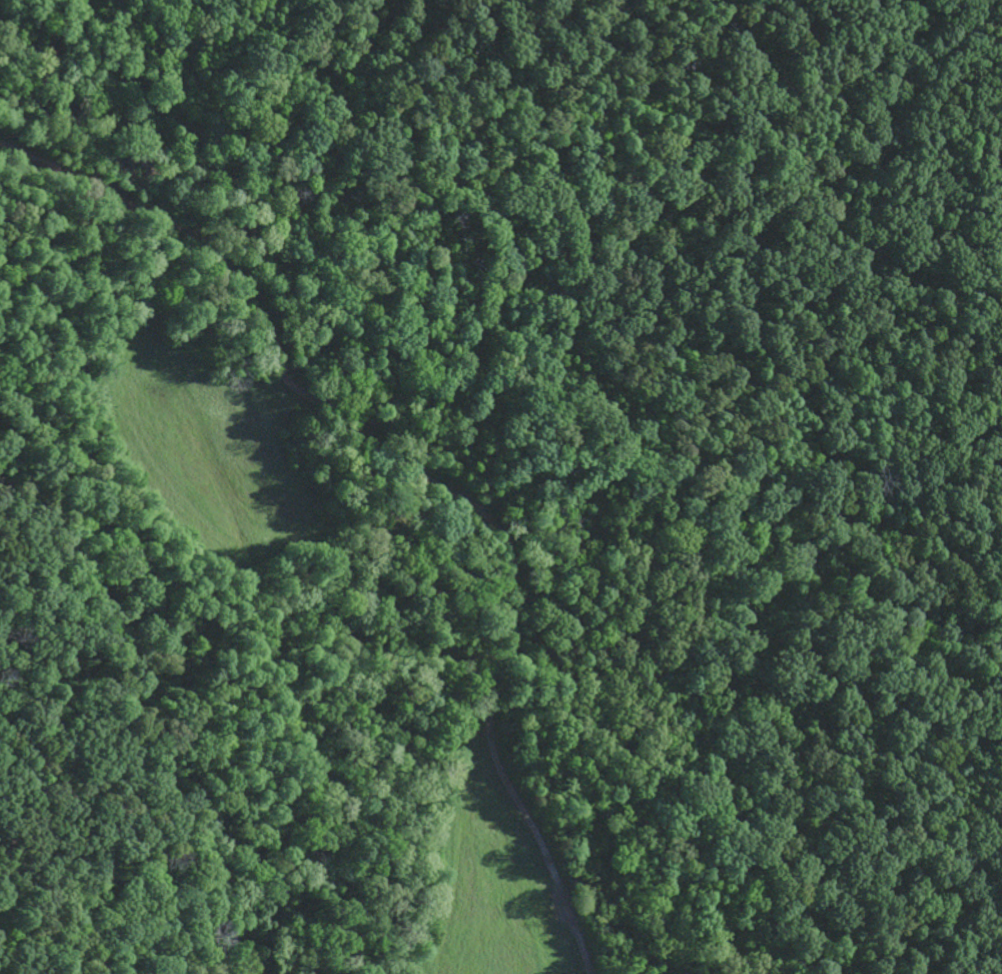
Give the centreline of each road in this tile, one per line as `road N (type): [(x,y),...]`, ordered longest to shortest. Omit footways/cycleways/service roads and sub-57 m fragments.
road 1 (track): [(0,140),(181,217),(241,282),(292,386),(482,510),(503,540),(514,590),(489,724),(492,746),(597,973)]

